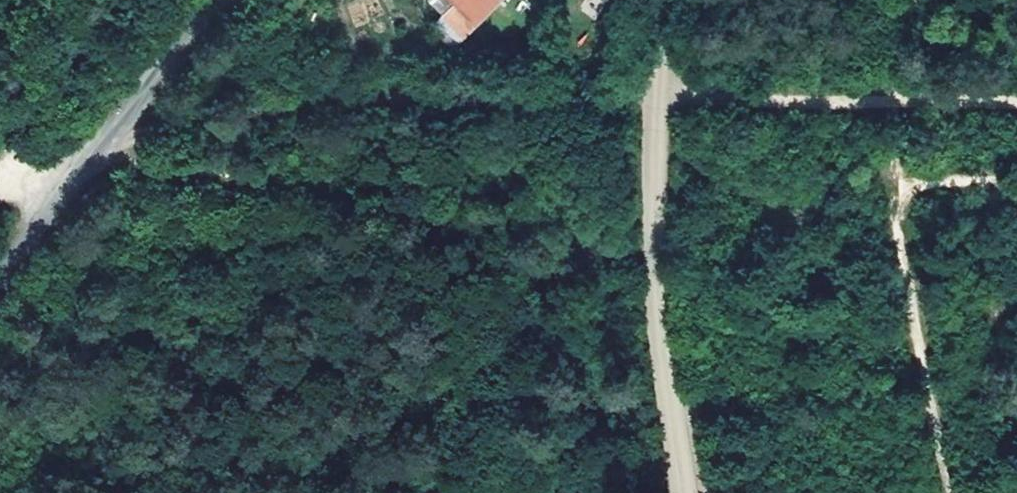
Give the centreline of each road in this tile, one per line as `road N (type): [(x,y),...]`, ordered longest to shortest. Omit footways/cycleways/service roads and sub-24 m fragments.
road 1 (track): [(1016,106),(659,99),(209,133),(74,171)]
road 2 (track): [(672,0),(659,99),(664,366),(678,492)]
road 3 (unclassified): [(233,0),(74,171),(0,280)]

